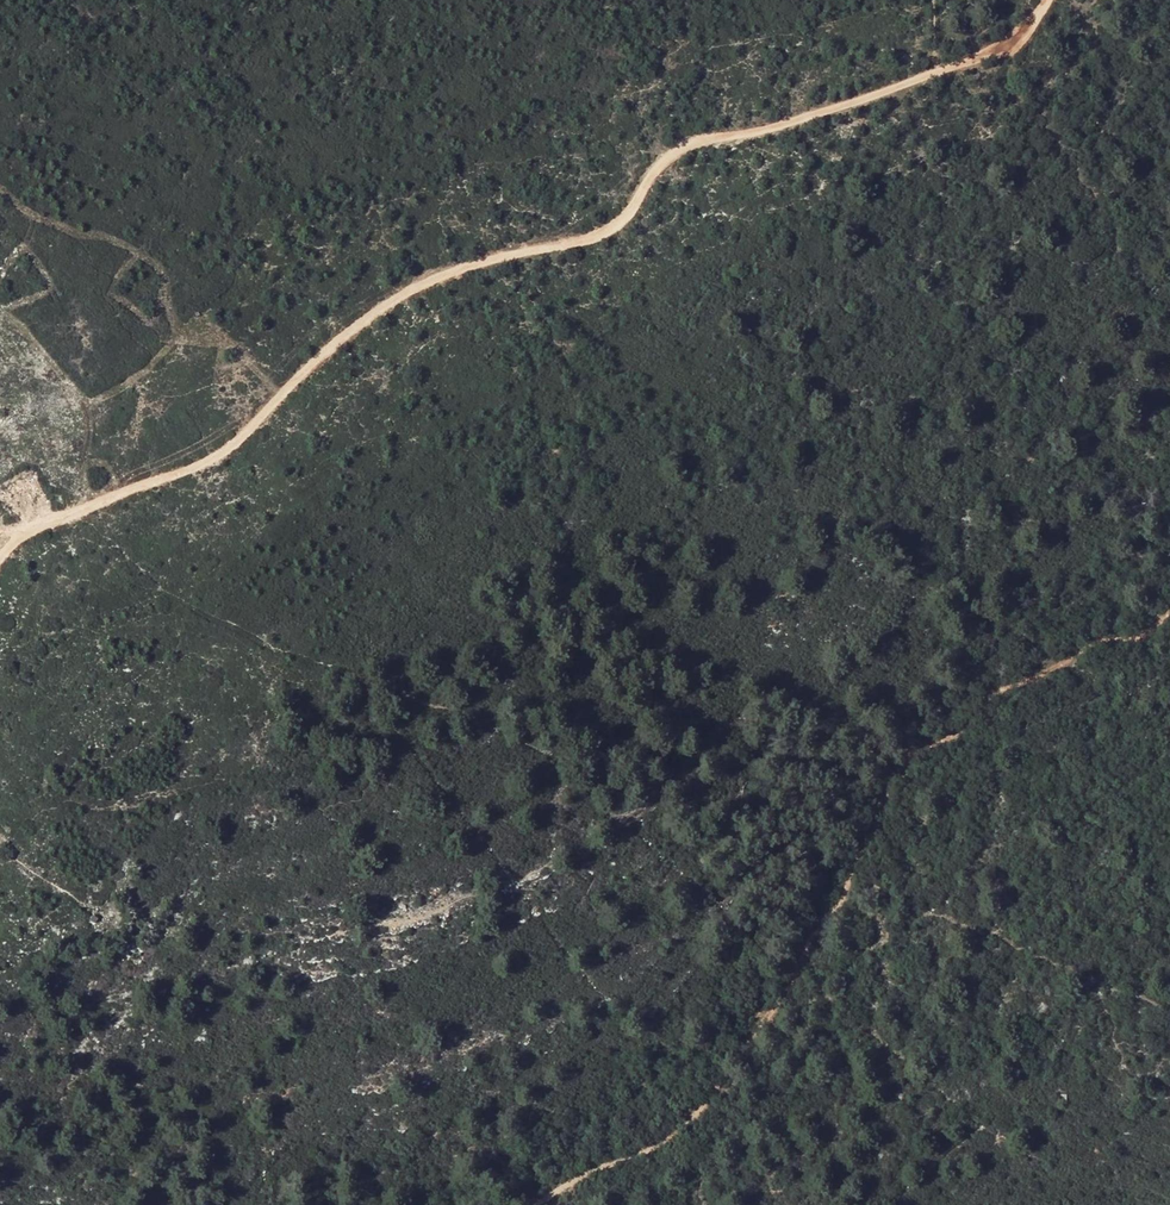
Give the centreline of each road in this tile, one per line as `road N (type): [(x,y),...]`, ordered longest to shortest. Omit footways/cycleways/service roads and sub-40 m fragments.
road 1 (track): [(1050,0),(1009,48),(987,59),(782,131),(733,141),(683,137),(582,242),(530,238),(432,276),(293,380),(214,461),(20,534),(0,554)]

